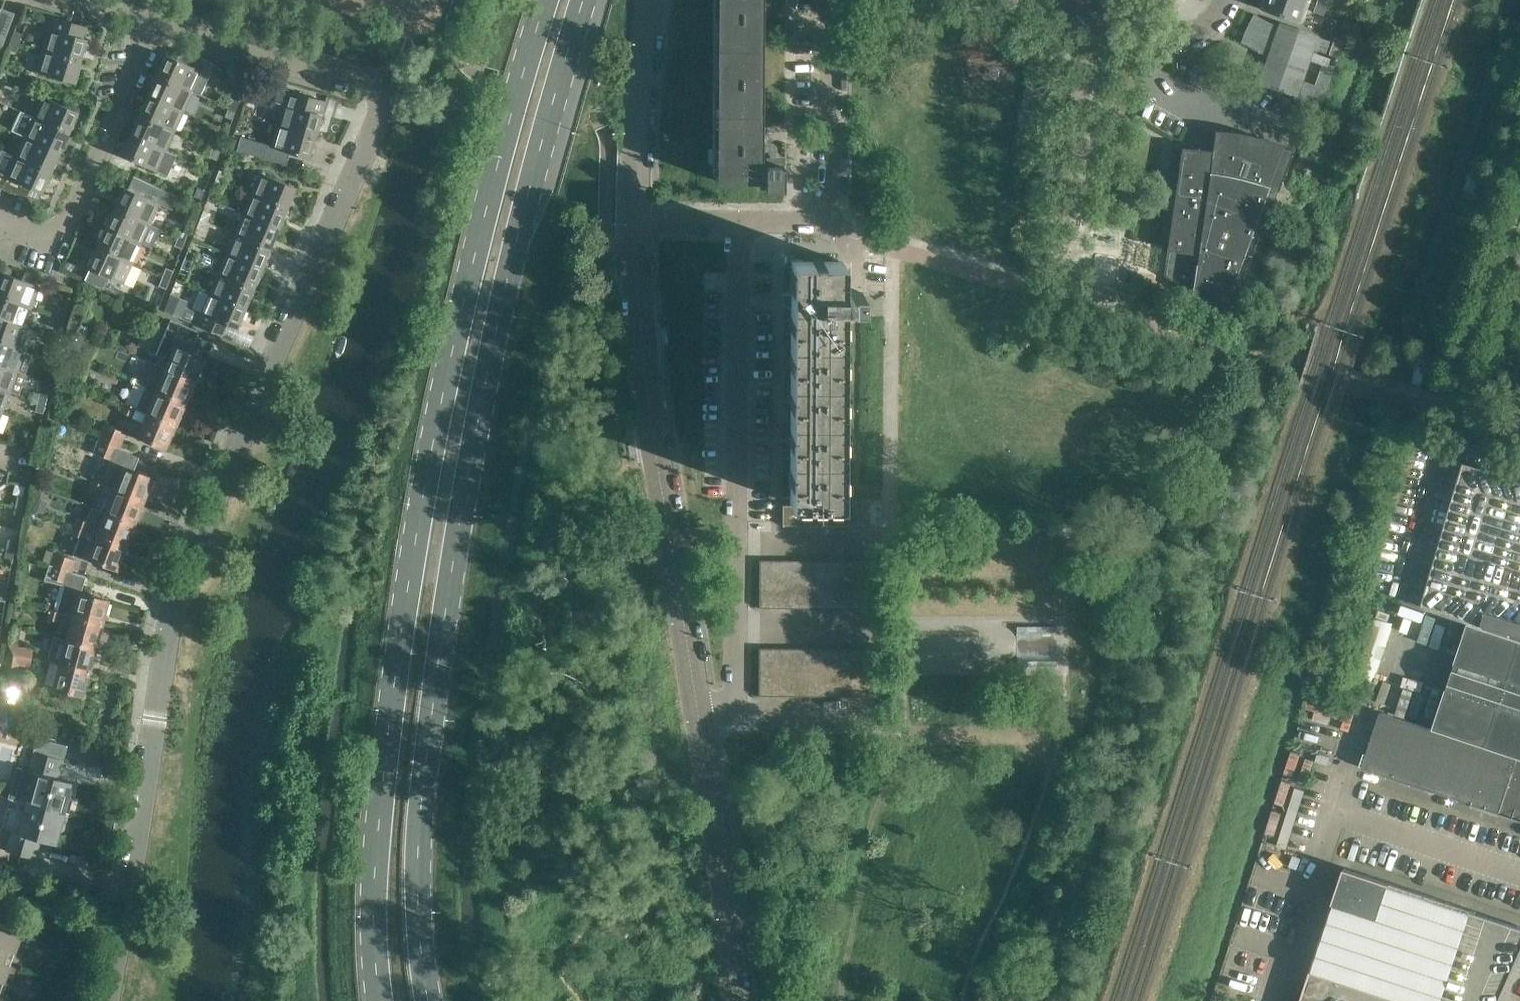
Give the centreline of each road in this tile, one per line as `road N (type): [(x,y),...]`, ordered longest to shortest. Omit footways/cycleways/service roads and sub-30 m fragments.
road 1 (residential): [(108,1000),(187,568),(382,103),(381,82),(152,22)]
road 2 (primary): [(544,0),(487,190),(428,456),(392,677),(371,894),(380,1000)]
road 3 (primary): [(430,1000),(417,910),(420,811),(456,527),(502,296),(582,0)]
road 4 (residential): [(708,704),(737,705),(745,224)]
road 5 (tertiary): [(708,704),(646,399),(636,222)]
road 6 (tertiary): [(739,1000),(708,704)]
road 7 (unclassified): [(152,22),(85,181),(53,234),(0,221)]
road 8 (residential): [(831,226),(830,0)]
road 9 (tertiary): [(636,222),(650,0)]
road 10 (residential): [(1089,13),(1170,37),(1203,29),(1224,0)]

